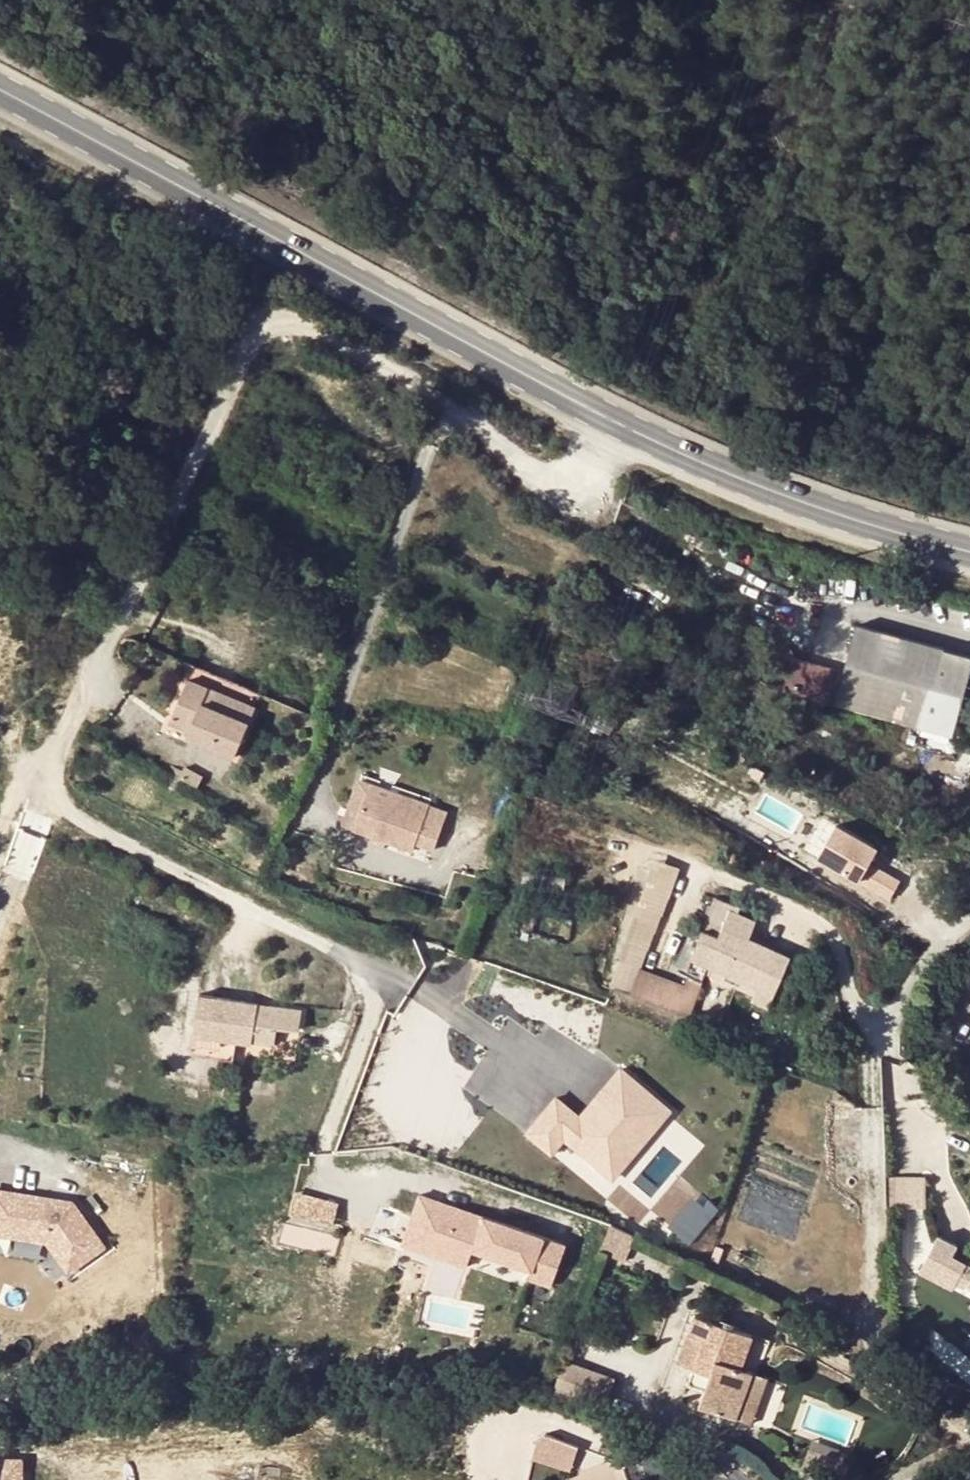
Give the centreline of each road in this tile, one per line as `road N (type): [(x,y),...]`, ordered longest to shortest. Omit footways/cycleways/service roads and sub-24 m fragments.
road 1 (residential): [(625,427),(593,472),(551,479),(387,366),(311,328),(275,323),(255,341),(49,765),(50,784),(72,816),(358,962),(373,1015),(323,1152)]
road 2 (secondary): [(625,427),(0,93)]
road 3 (secondary): [(969,556),(856,531),(625,427)]

